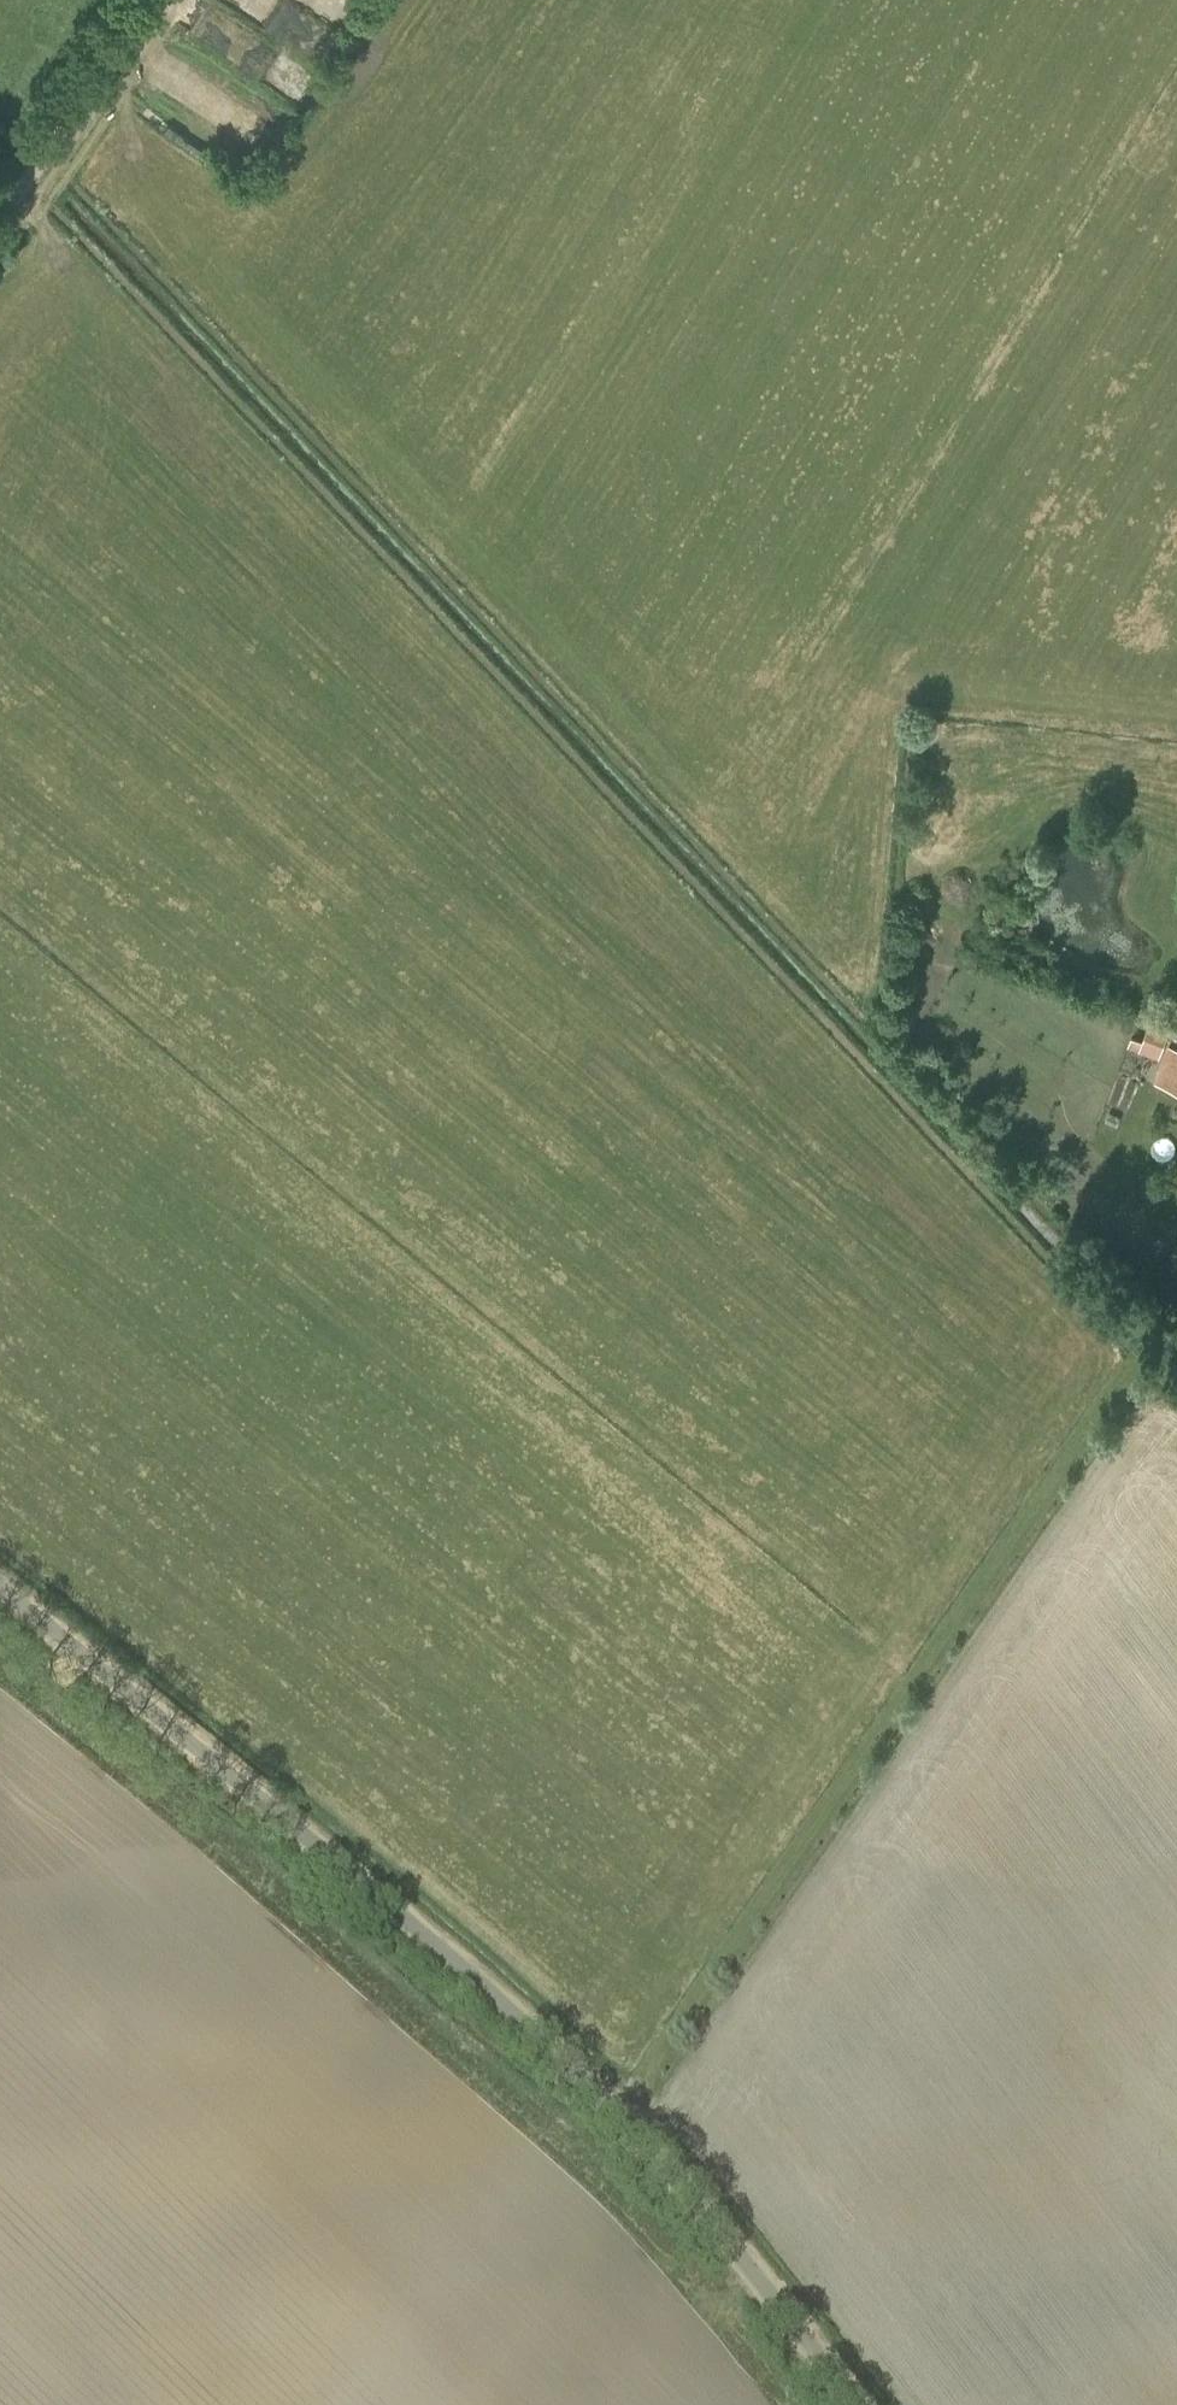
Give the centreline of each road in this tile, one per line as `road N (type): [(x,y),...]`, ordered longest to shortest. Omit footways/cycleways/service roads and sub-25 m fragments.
road 1 (unclassified): [(857,2404),(674,2176),(568,2065),(449,1954),(0,1586)]
road 2 (track): [(0,219),(116,47)]

